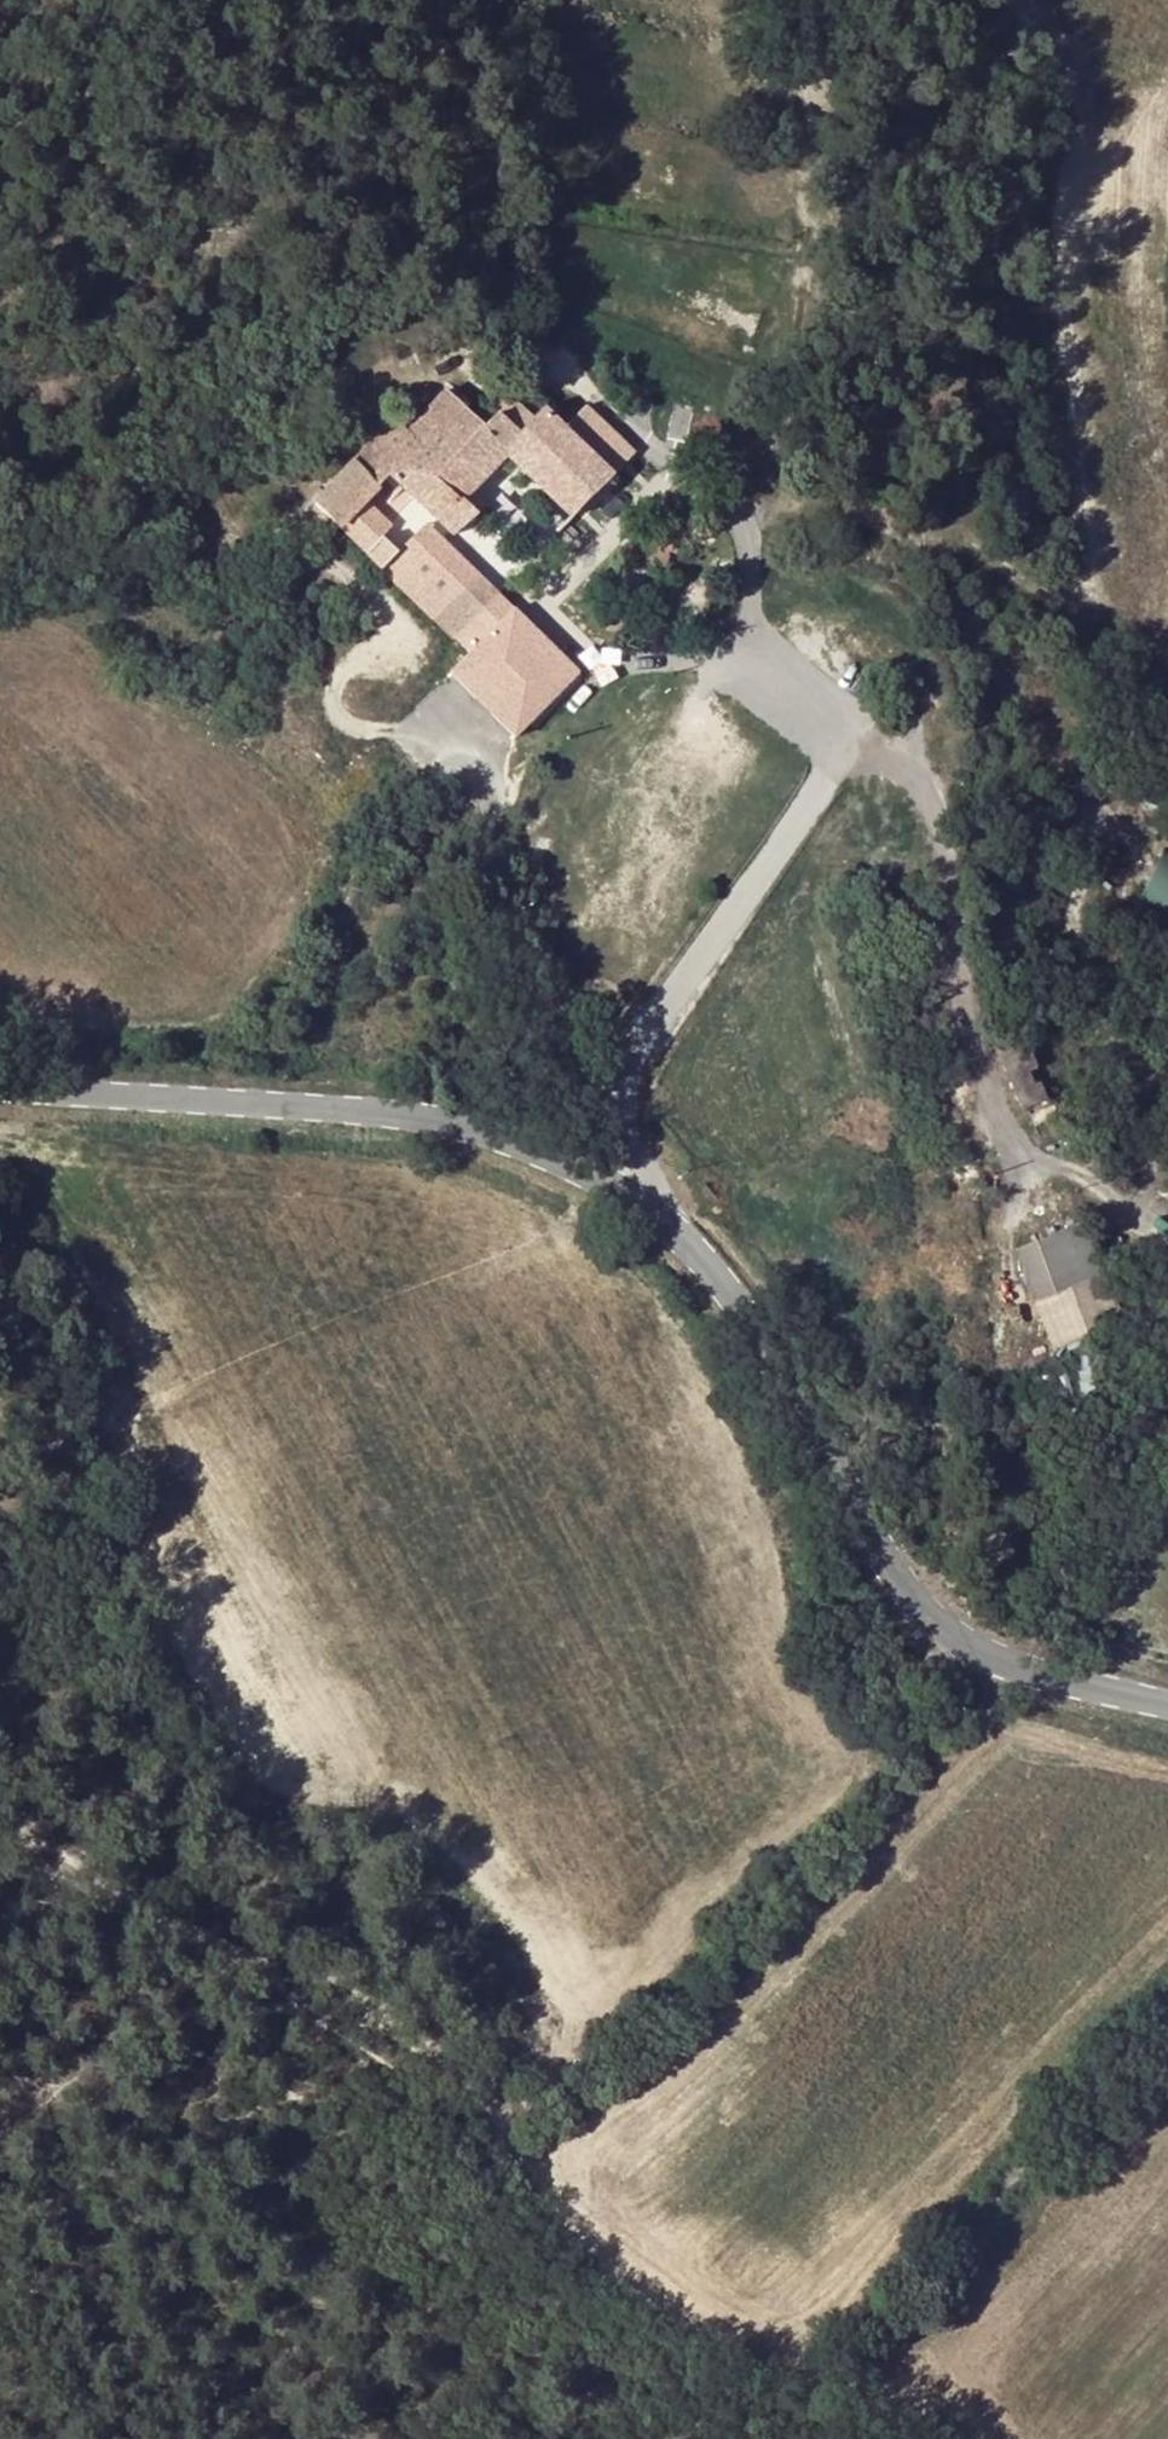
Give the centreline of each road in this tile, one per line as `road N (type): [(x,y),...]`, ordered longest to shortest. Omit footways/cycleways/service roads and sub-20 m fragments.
road 1 (tertiary): [(0,1096),(305,1107),(471,1127),(568,1152),(629,1183),(722,1260),(786,1331),(856,1462),(950,1593),(1012,1642),(1167,1694)]
road 2 (track): [(744,511),(796,506),(909,541),(1059,753),(1086,830),(1077,956),(1132,1083),(1151,1159),(1154,1192),(1141,1226)]
road 3 (track): [(0,1818),(252,1972),(395,2017),(666,2297)]
road 4 (track): [(1167,1252),(1109,1193),(1009,1139),(965,1006),(932,805),(910,775),(853,744)]

